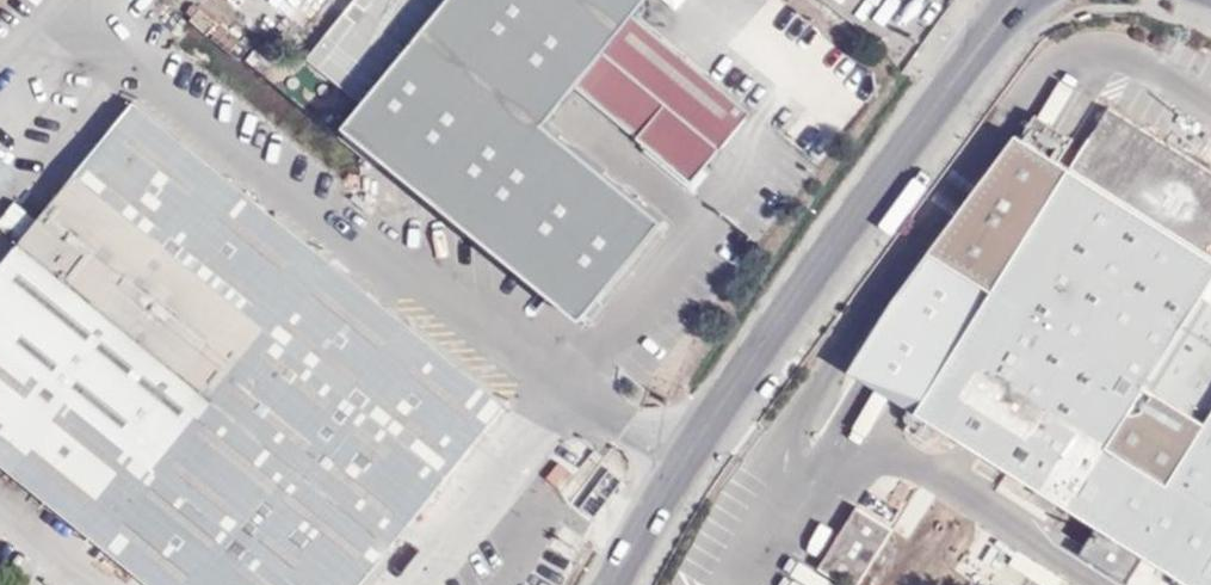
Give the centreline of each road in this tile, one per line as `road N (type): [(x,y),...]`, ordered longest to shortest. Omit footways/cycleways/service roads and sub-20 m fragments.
road 1 (tertiary): [(1014,0),(822,261),(616,584)]

